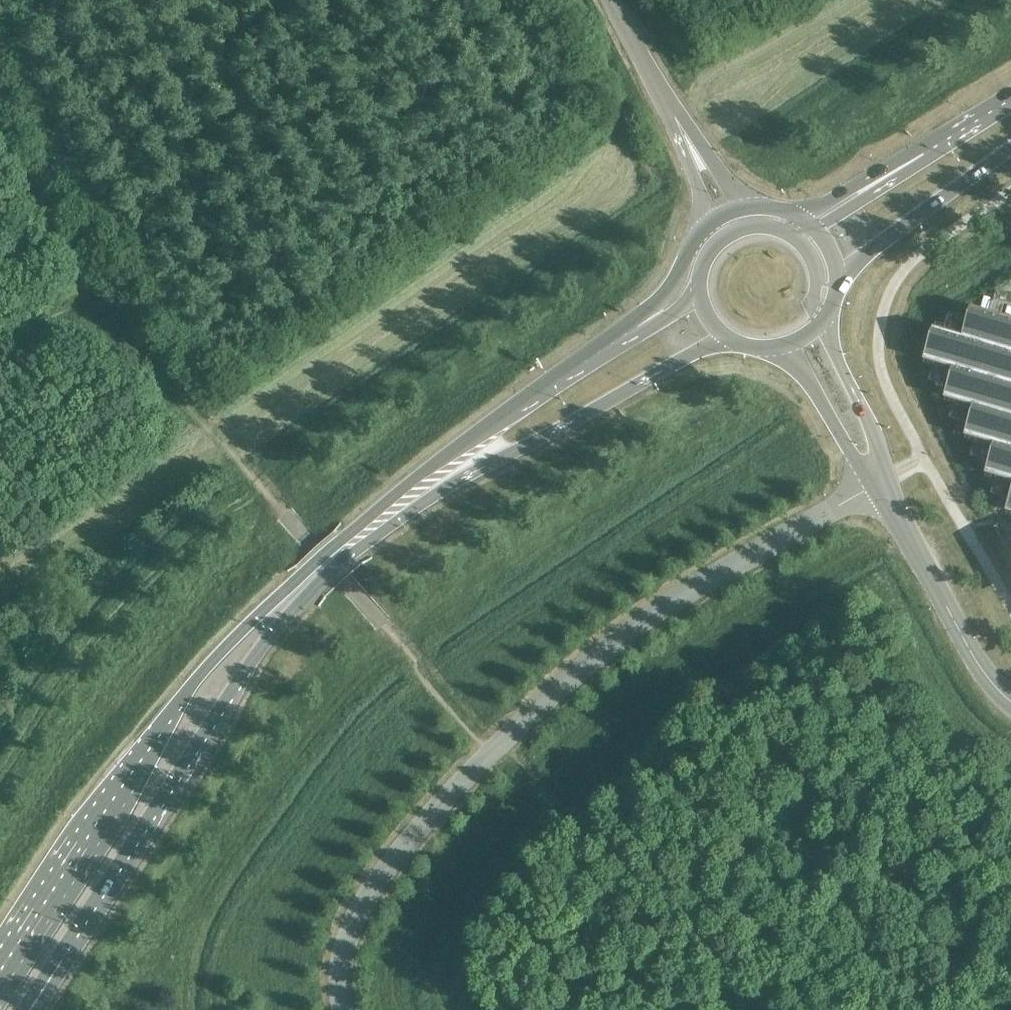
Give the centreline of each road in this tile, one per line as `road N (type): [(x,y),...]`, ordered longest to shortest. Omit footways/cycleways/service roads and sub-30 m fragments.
road 1 (secondary): [(30,1005),(221,703),(314,590),(448,487),(731,340)]
road 2 (secondary): [(632,329),(453,452),(253,620),(136,762),(0,963)]
road 3 (unclassified): [(345,1009),(340,978),(356,913),(391,859),(500,743),(605,650),(880,480)]
road 4 (tertiary): [(880,480),(967,644),(1010,709)]
road 5 (secondary): [(837,282),(1010,144)]
road 6 (tertiary): [(880,480),(876,435),(822,322)]
road 7 (tertiary): [(787,346),(848,451),(880,480)]
road 8 (secondary): [(928,152),(792,214)]
road 9 (unclassified): [(675,120),(610,0)]
road 10 (secondary): [(928,152),(814,227)]
road 11 (secondary): [(711,223),(675,285),(632,329)]

